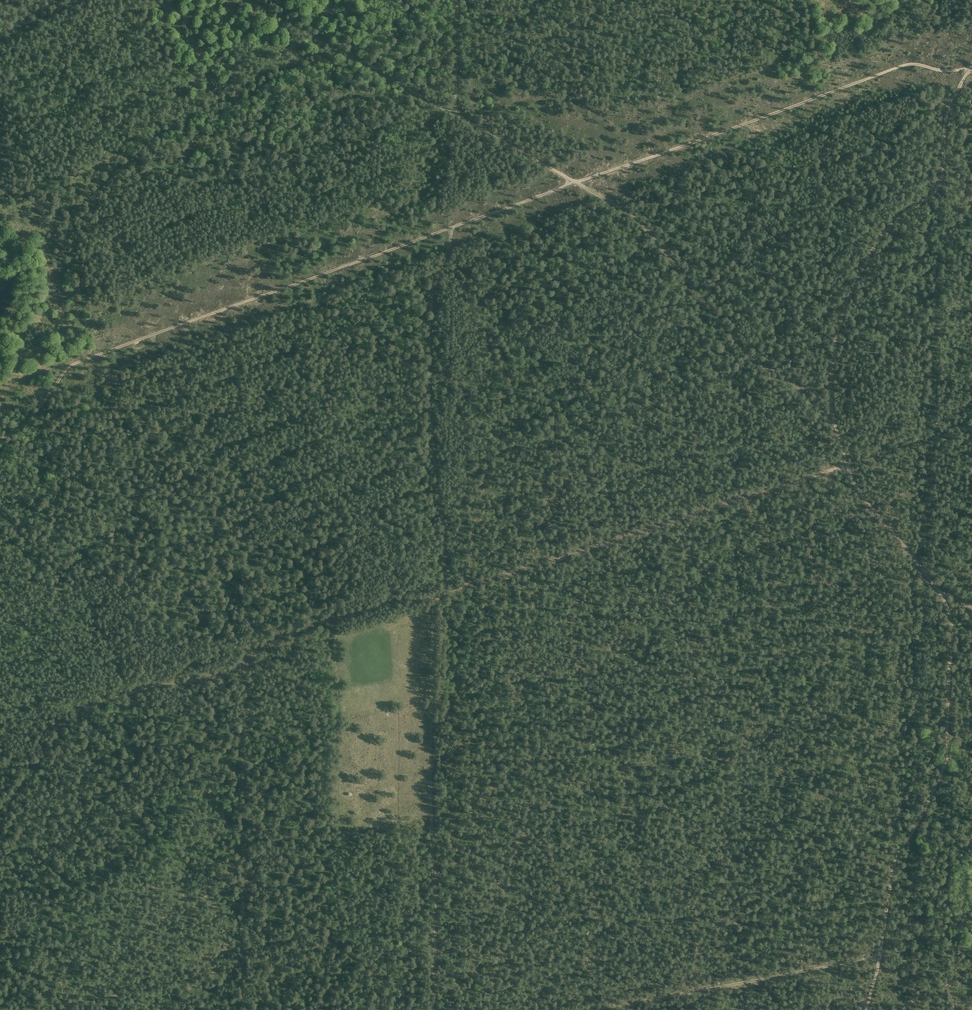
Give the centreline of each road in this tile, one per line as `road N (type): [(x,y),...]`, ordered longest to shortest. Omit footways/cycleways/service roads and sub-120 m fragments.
road 1 (track): [(969,69),(909,64),(69,365),(37,411),(0,436)]
road 2 (track): [(971,66),(945,121),(942,182),(878,240),(834,349),(833,420),(847,466),(944,597),(953,637),(947,749),(895,861),(867,1009)]
road 3 (track): [(0,738),(52,729),(88,708),(170,682),(217,678),(290,636),(371,609),(435,598),(847,466)]
road 4 (track): [(831,388),(806,390),(764,371),(631,218),(251,0)]
road 5 (track): [(433,1009),(435,598)]
road 6 (track): [(592,1009),(880,956)]

